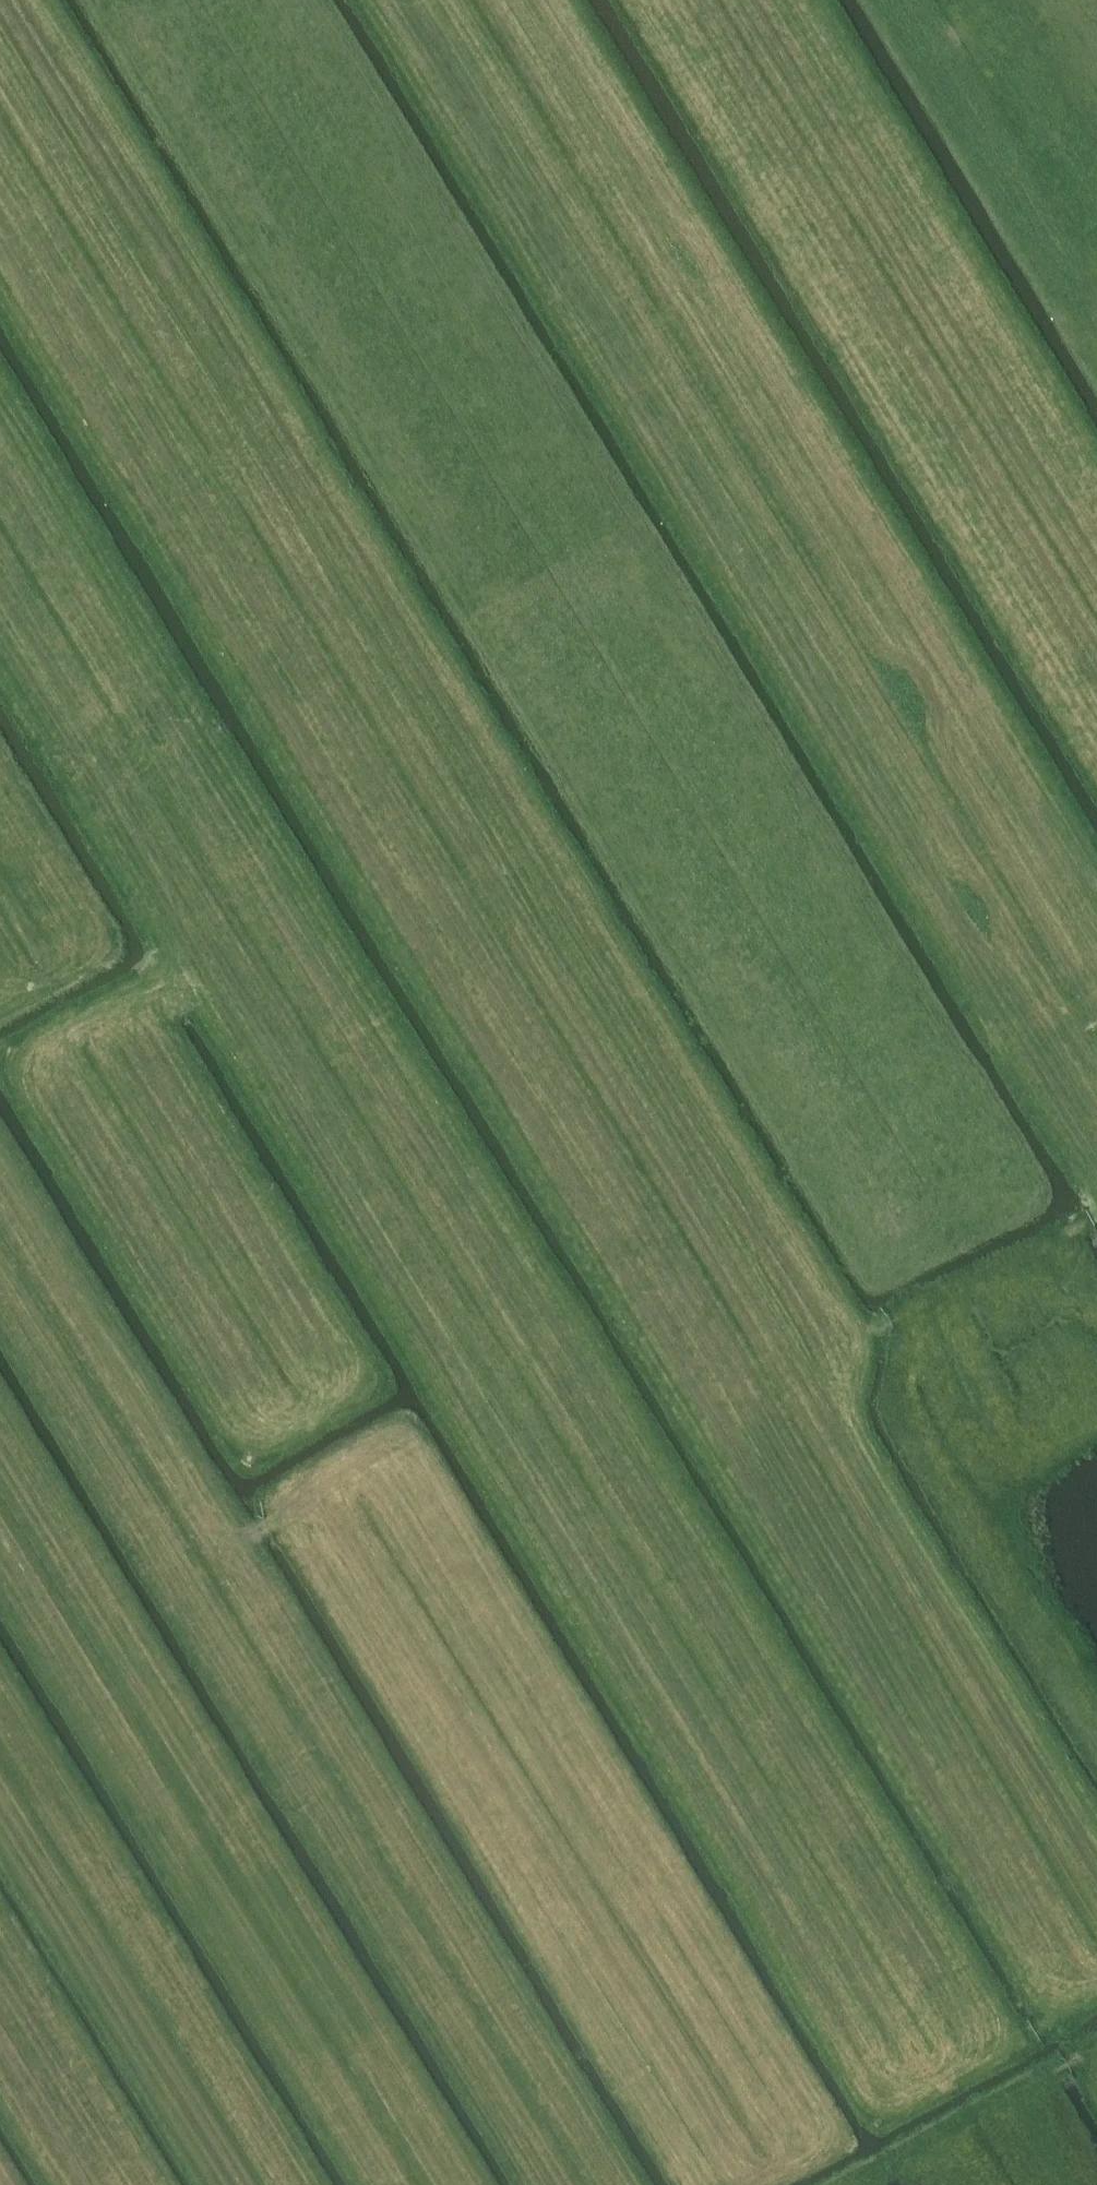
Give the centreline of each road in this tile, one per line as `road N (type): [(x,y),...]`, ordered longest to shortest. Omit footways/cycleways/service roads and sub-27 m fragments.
road 1 (track): [(534,0),(1084,937),(1096,1038)]
road 2 (track): [(1096,1211),(848,1333),(814,1273)]
road 3 (track): [(1096,2048),(859,2184)]

